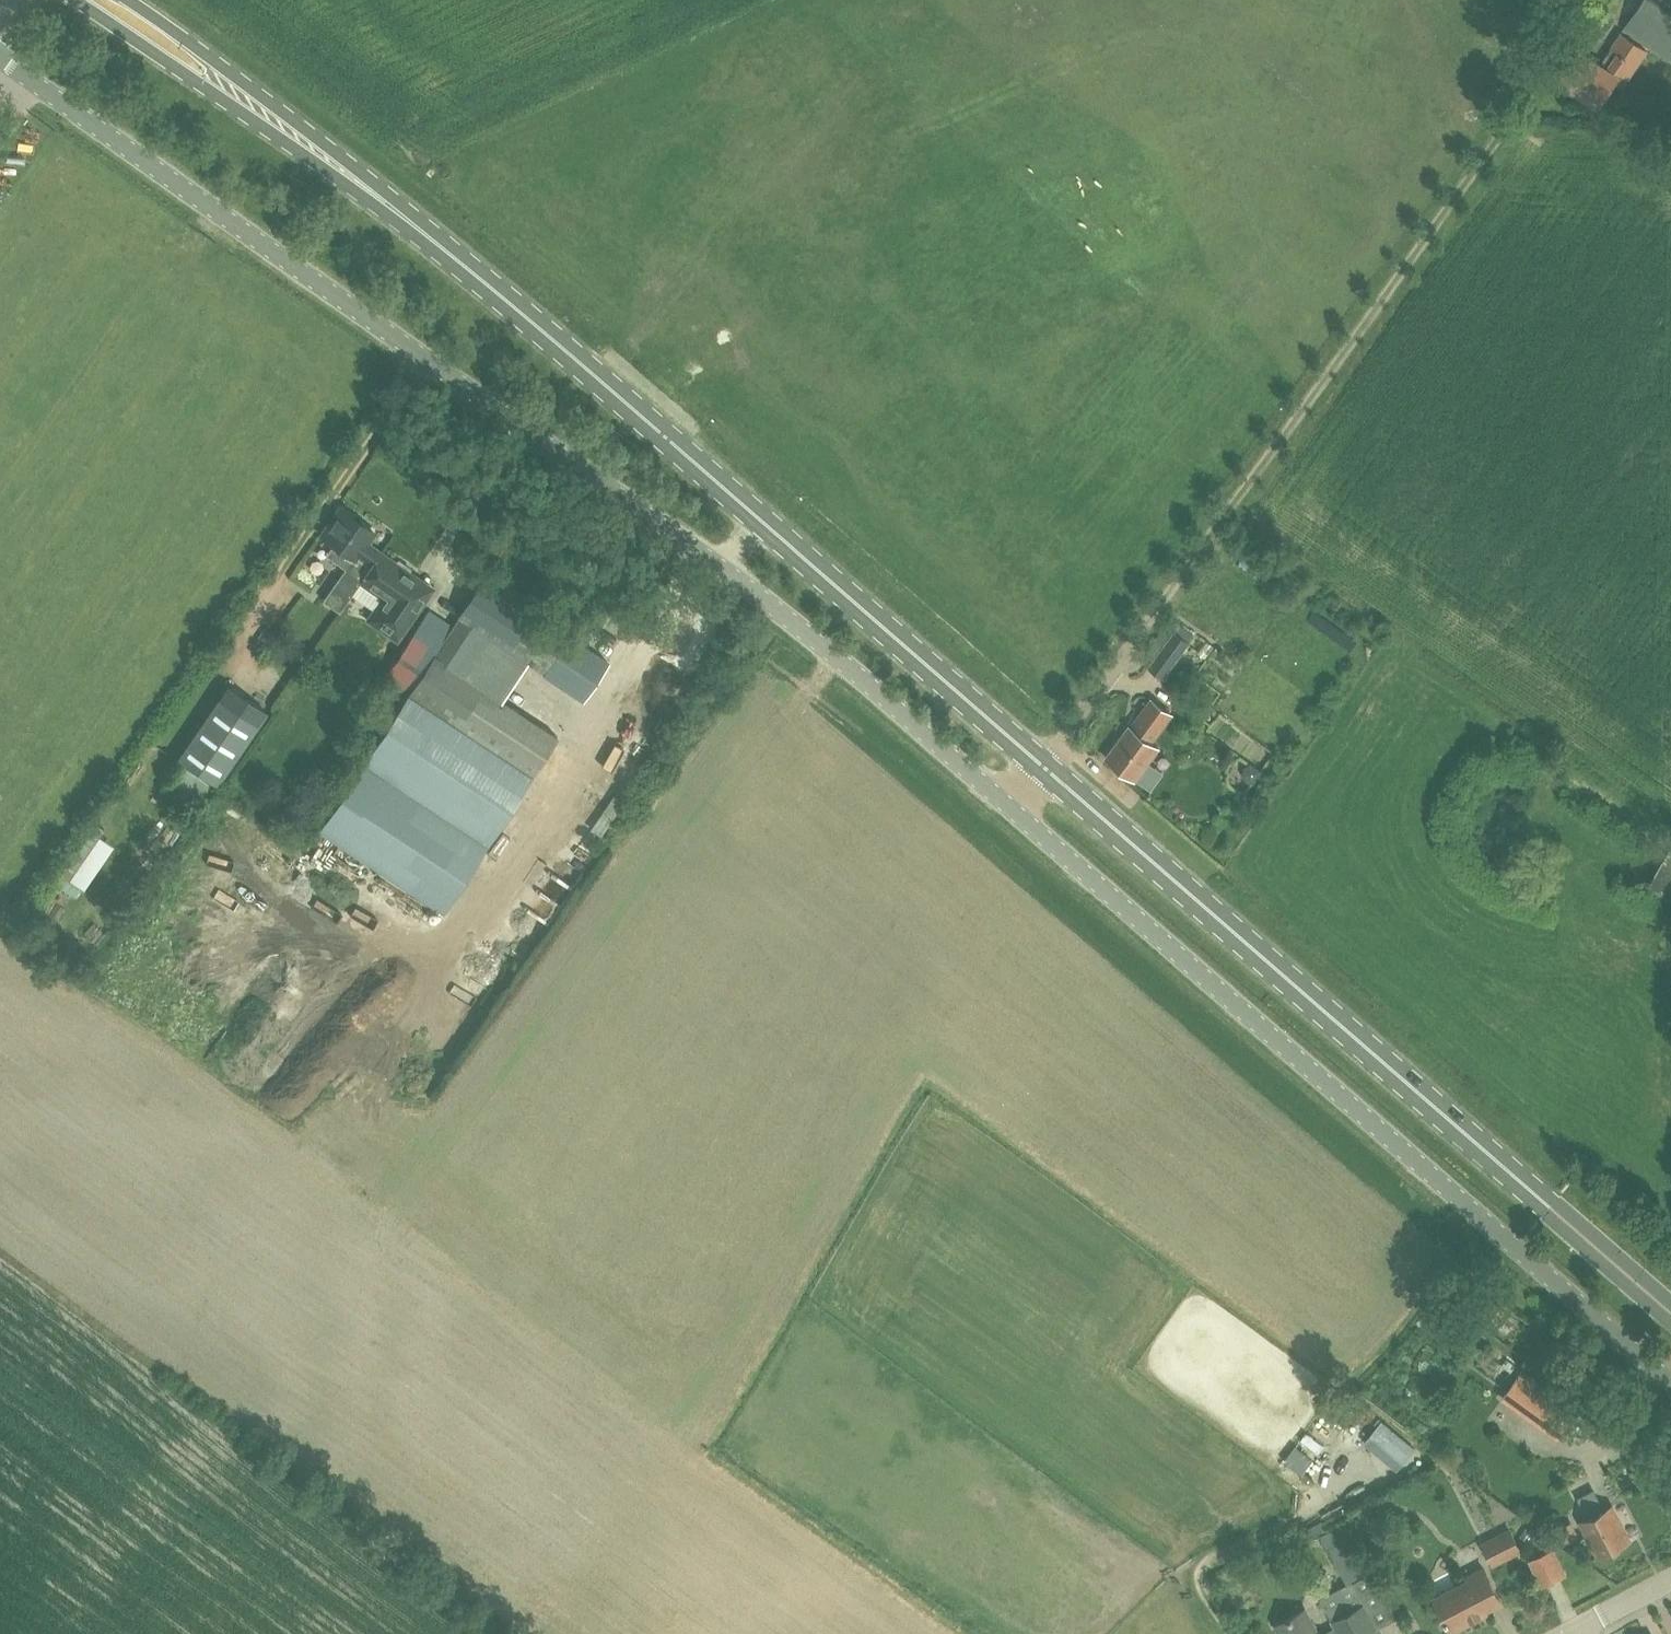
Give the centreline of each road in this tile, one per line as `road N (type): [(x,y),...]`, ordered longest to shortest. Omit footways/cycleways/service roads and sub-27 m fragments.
road 1 (unclassified): [(1670,1376),(808,631),(0,58)]
road 2 (primary): [(1670,1312),(508,301),(101,0)]
road 3 (track): [(1046,768),(1539,84)]
road 4 (track): [(428,359),(281,570)]

